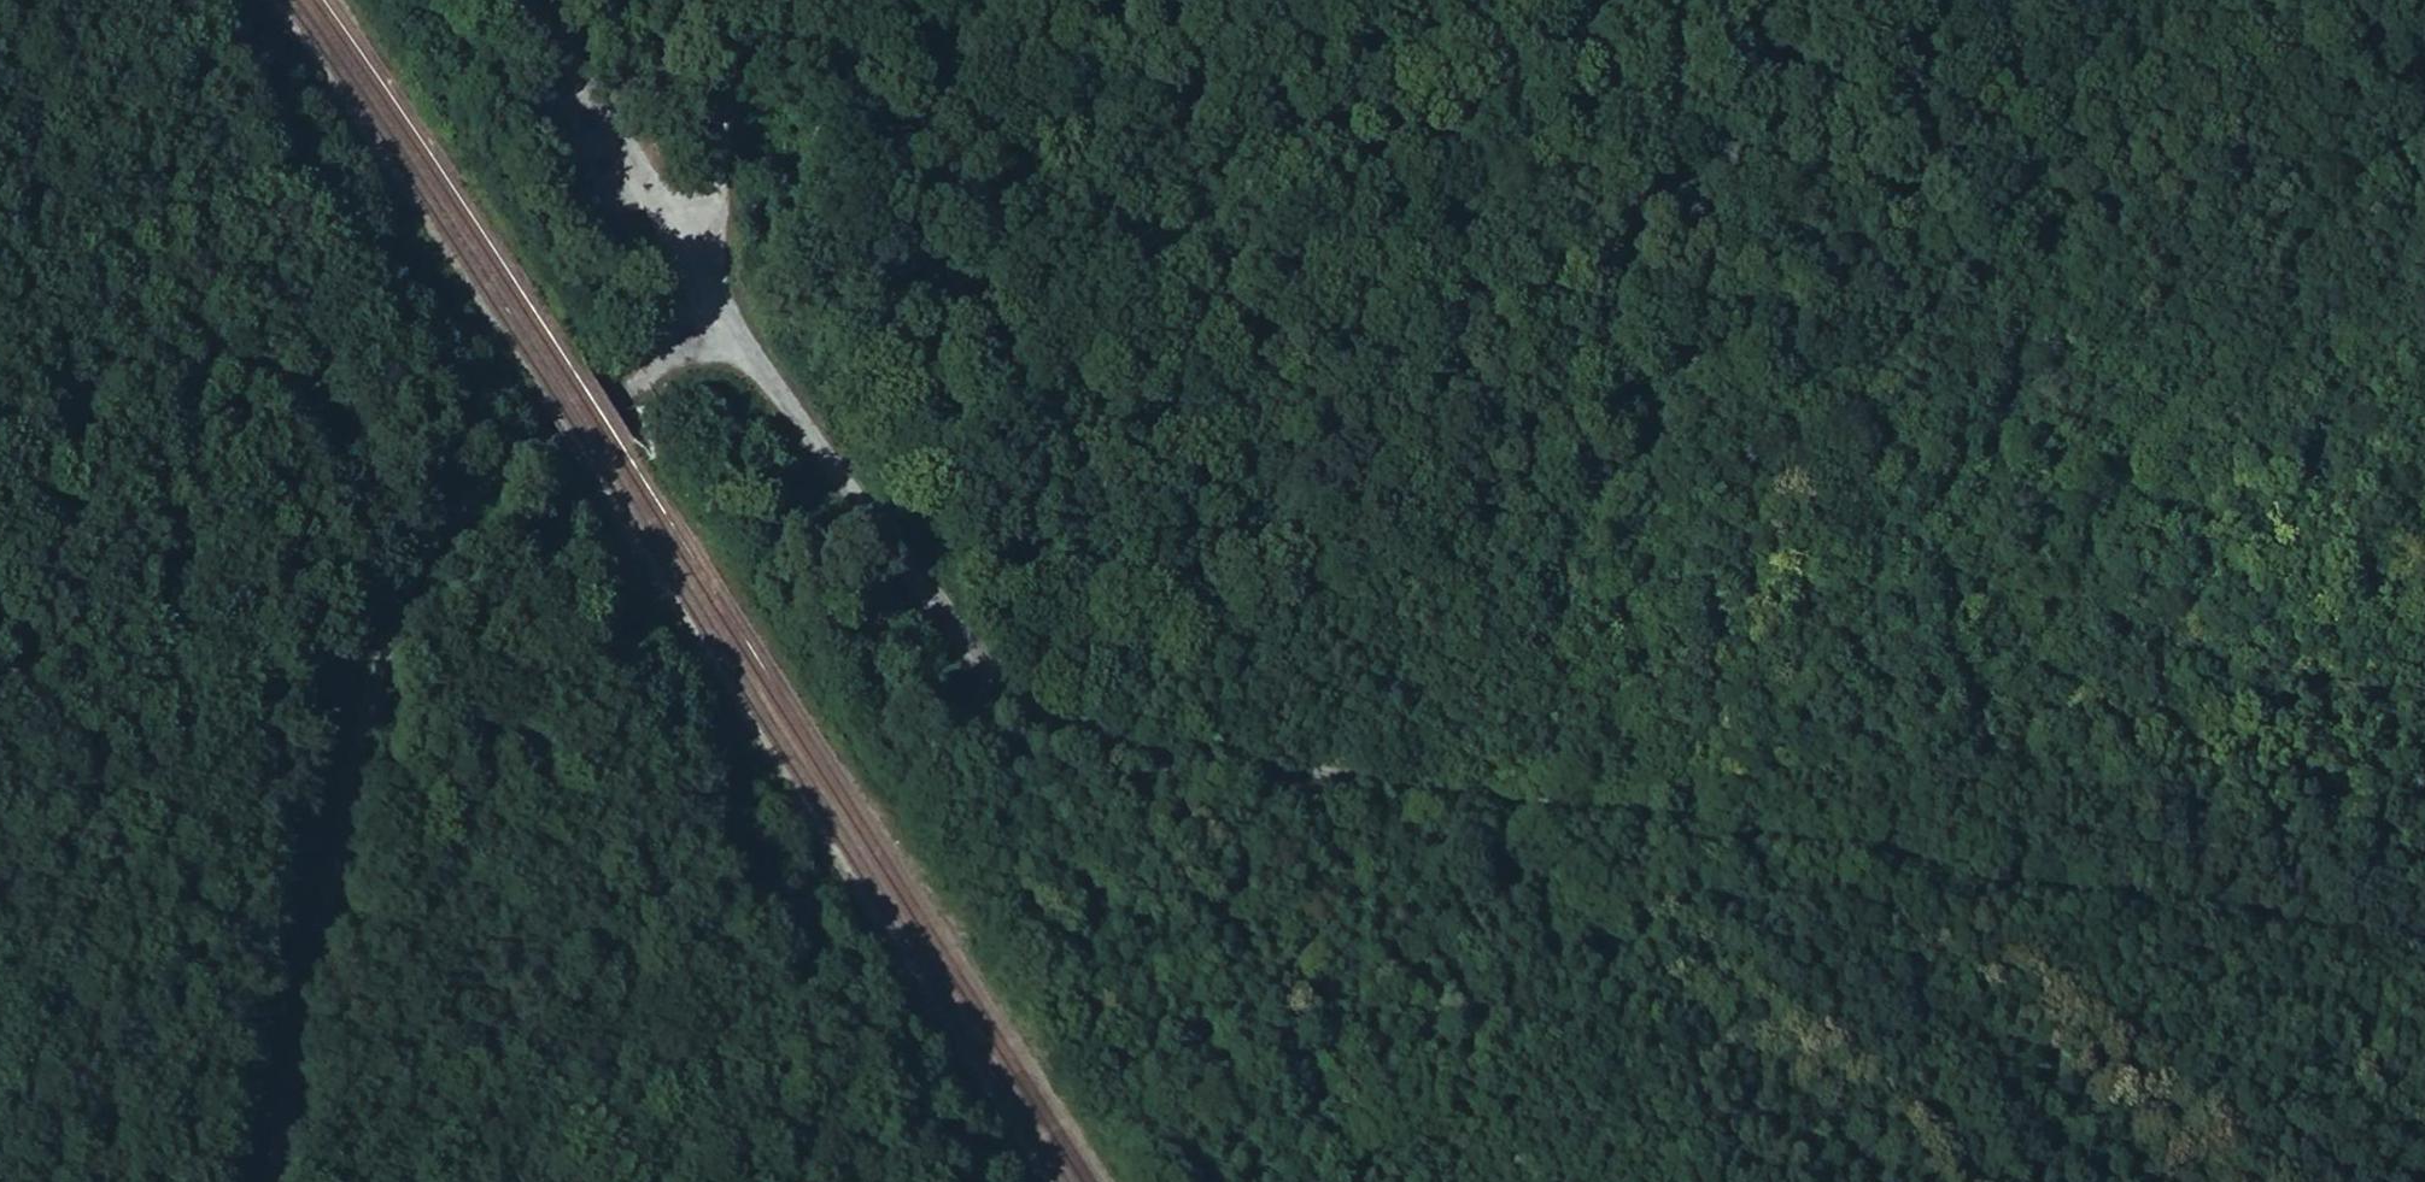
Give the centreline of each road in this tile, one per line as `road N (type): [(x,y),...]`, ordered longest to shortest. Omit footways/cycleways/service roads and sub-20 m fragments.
road 1 (unclassified): [(704,284),(952,638),(1005,689),(1079,731),(2424,951)]
road 2 (track): [(645,374),(447,498),(409,573),(270,1181)]
road 3 (unclassified): [(525,0),(704,284)]
road 4 (track): [(729,0),(718,213),(704,284)]

